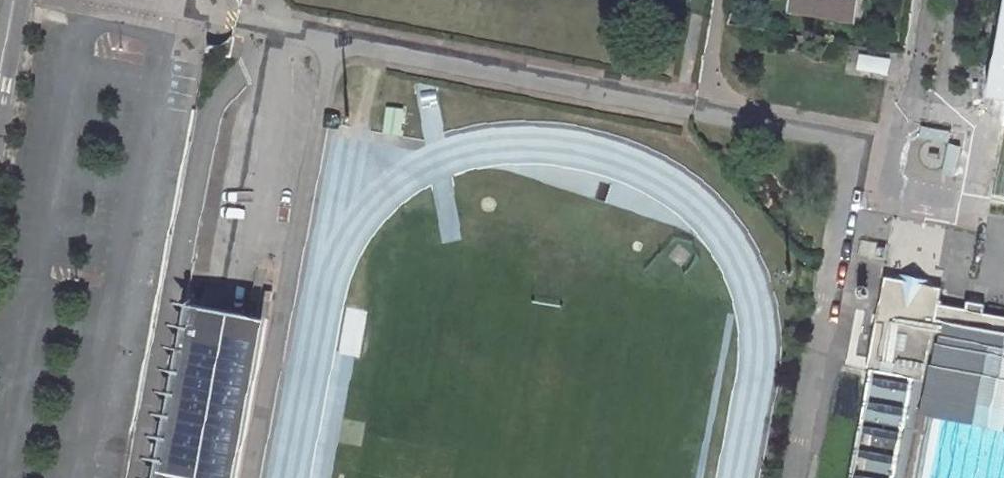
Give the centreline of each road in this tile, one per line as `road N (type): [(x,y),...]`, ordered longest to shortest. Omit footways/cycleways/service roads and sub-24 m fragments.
road 1 (unclassified): [(926,0),(910,99),(882,132),(859,134)]

